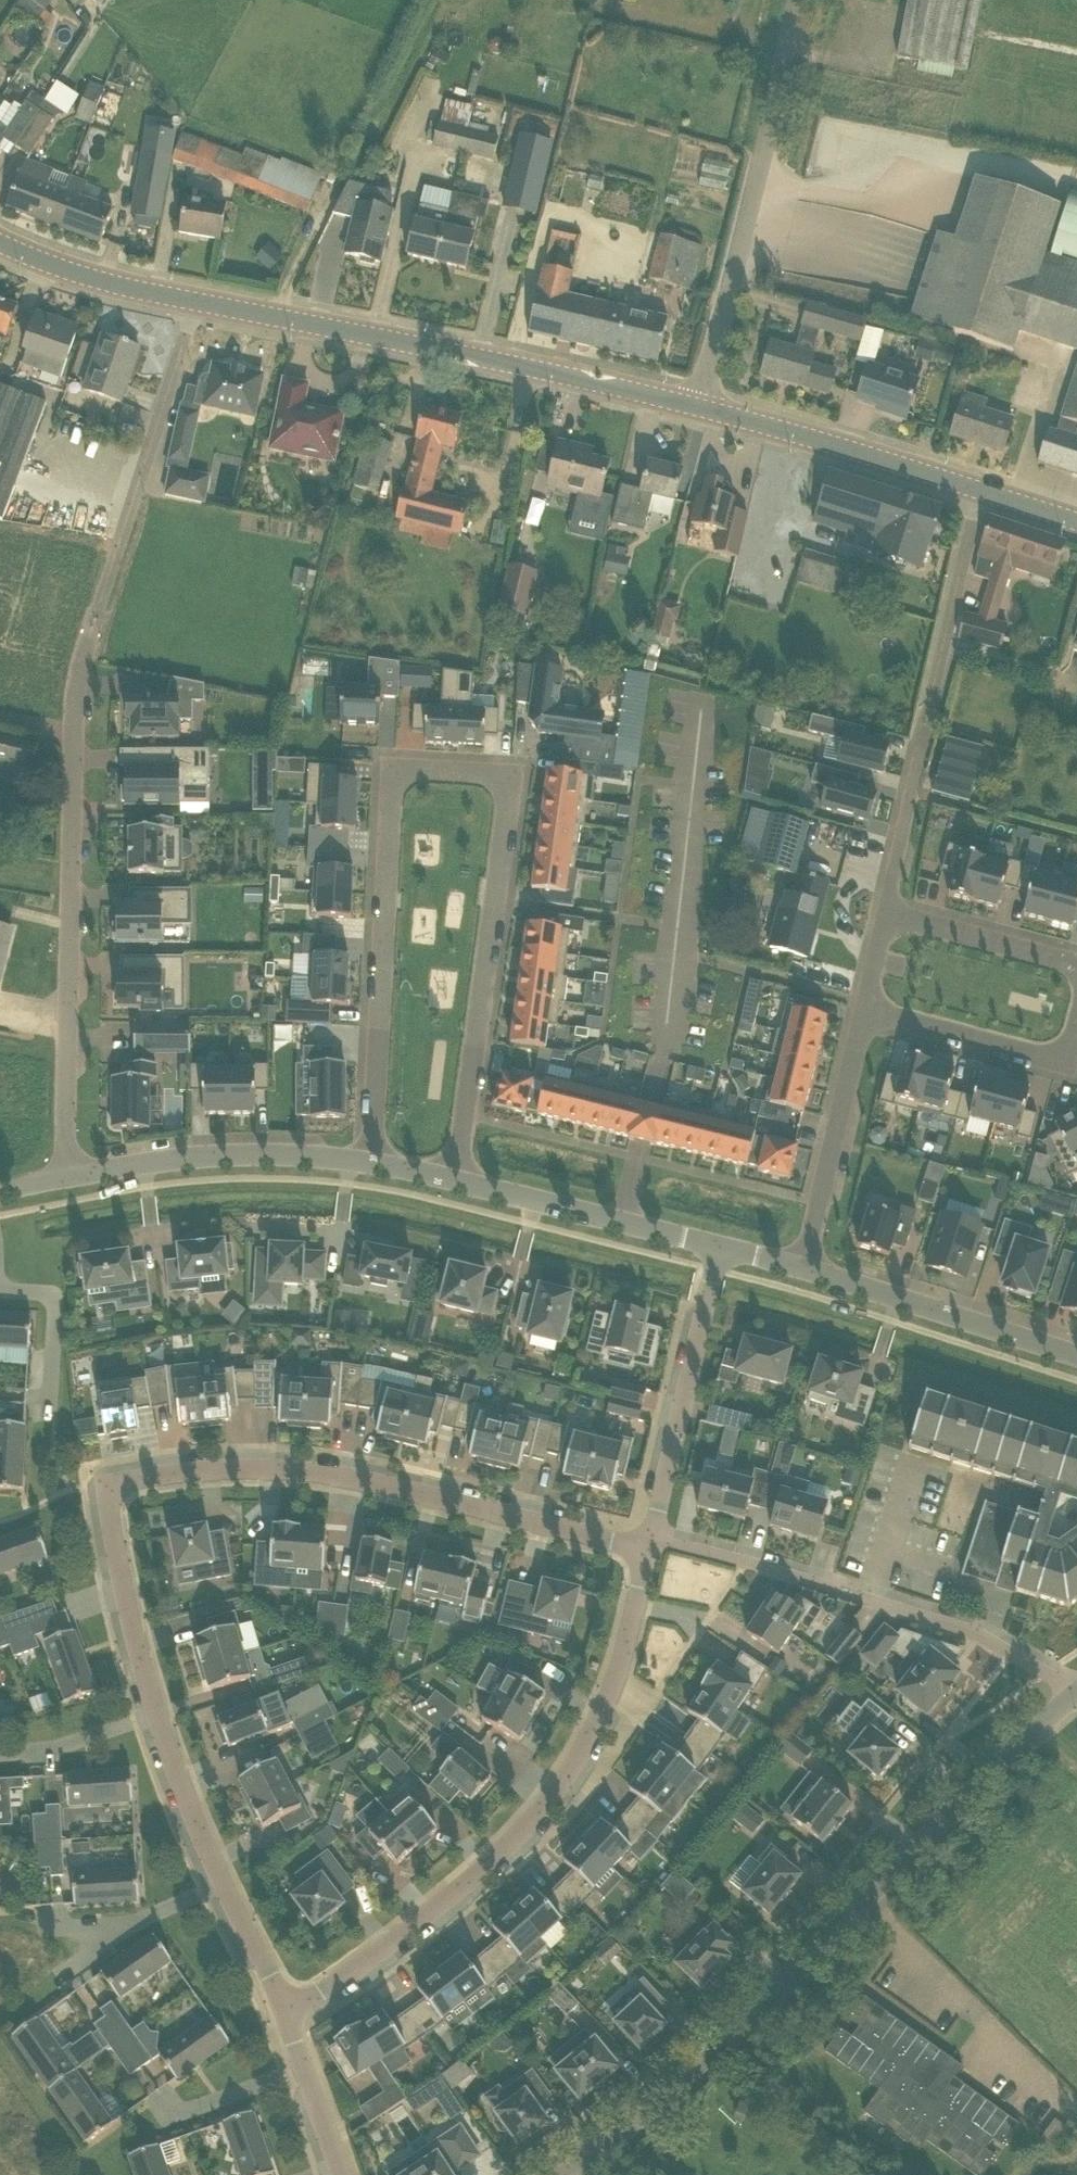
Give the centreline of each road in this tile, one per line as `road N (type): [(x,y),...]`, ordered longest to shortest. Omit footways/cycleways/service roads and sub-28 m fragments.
road 1 (residential): [(649,1552),(366,1479),(232,1468),(105,1486),(157,1714),(221,1884),(284,2007)]
road 2 (residential): [(373,1163),(392,771),(514,775),(459,1182)]
road 3 (unclassified): [(68,1176),(75,689),(197,302)]
road 4 (residential): [(567,2174),(633,2125),(1076,1692)]
road 5 (residential): [(284,2007),(322,1992),(422,1920),(512,1842),(575,1765),(618,1675),(649,1552)]
road 6 (tertiary): [(700,408),(197,302)]
road 7 (residential): [(1076,1691),(968,1632),(651,1543)]
road 8 (residential): [(887,912),(981,488)]
road 9 (unclassified): [(700,408),(787,0)]
road 10 (residential): [(373,1163),(174,1158),(68,1176)]
road 11 (residential): [(651,1543),(720,1248)]
road 12 (tertiary): [(981,488),(700,408)]
road 13 (residential): [(1076,1357),(805,1269)]
road 14 (residential): [(720,1248),(459,1182)]
road 15 (residential): [(805,1269),(866,1013)]
road 16 (residential): [(866,1013),(1073,1066),(1076,1048)]
road 17 (tertiary): [(197,302),(56,266),(0,241)]
road 18 (residential): [(1076,966),(887,912)]
road 19 (residential): [(284,2007),(343,2174)]
road 20 (residential): [(50,1410),(57,1294),(0,1291)]

